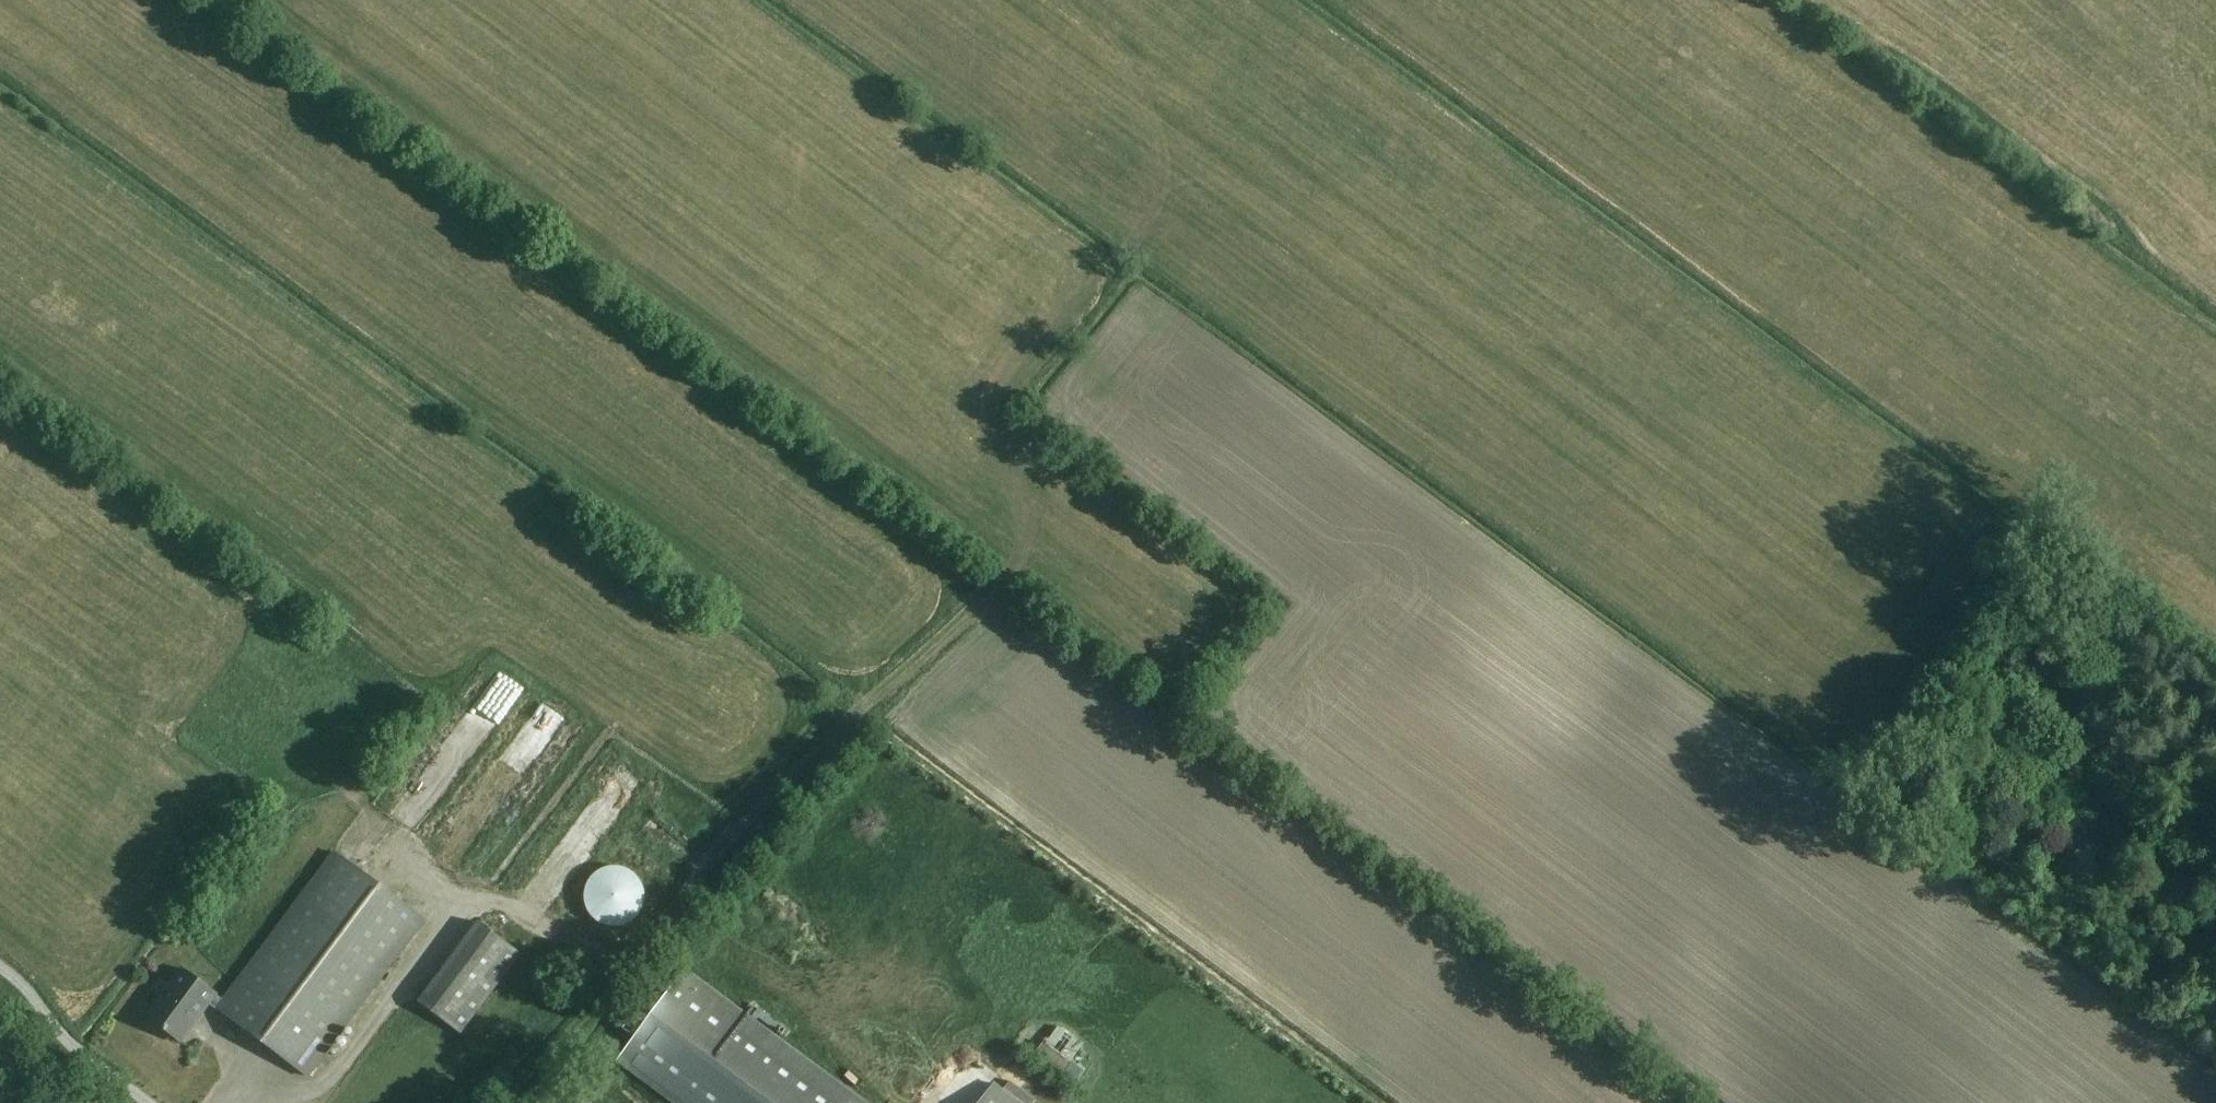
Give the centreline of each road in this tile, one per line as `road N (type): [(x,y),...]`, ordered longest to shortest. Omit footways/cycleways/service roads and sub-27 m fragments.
road 1 (track): [(497,1102),(571,1032),(746,823),(1013,573)]

